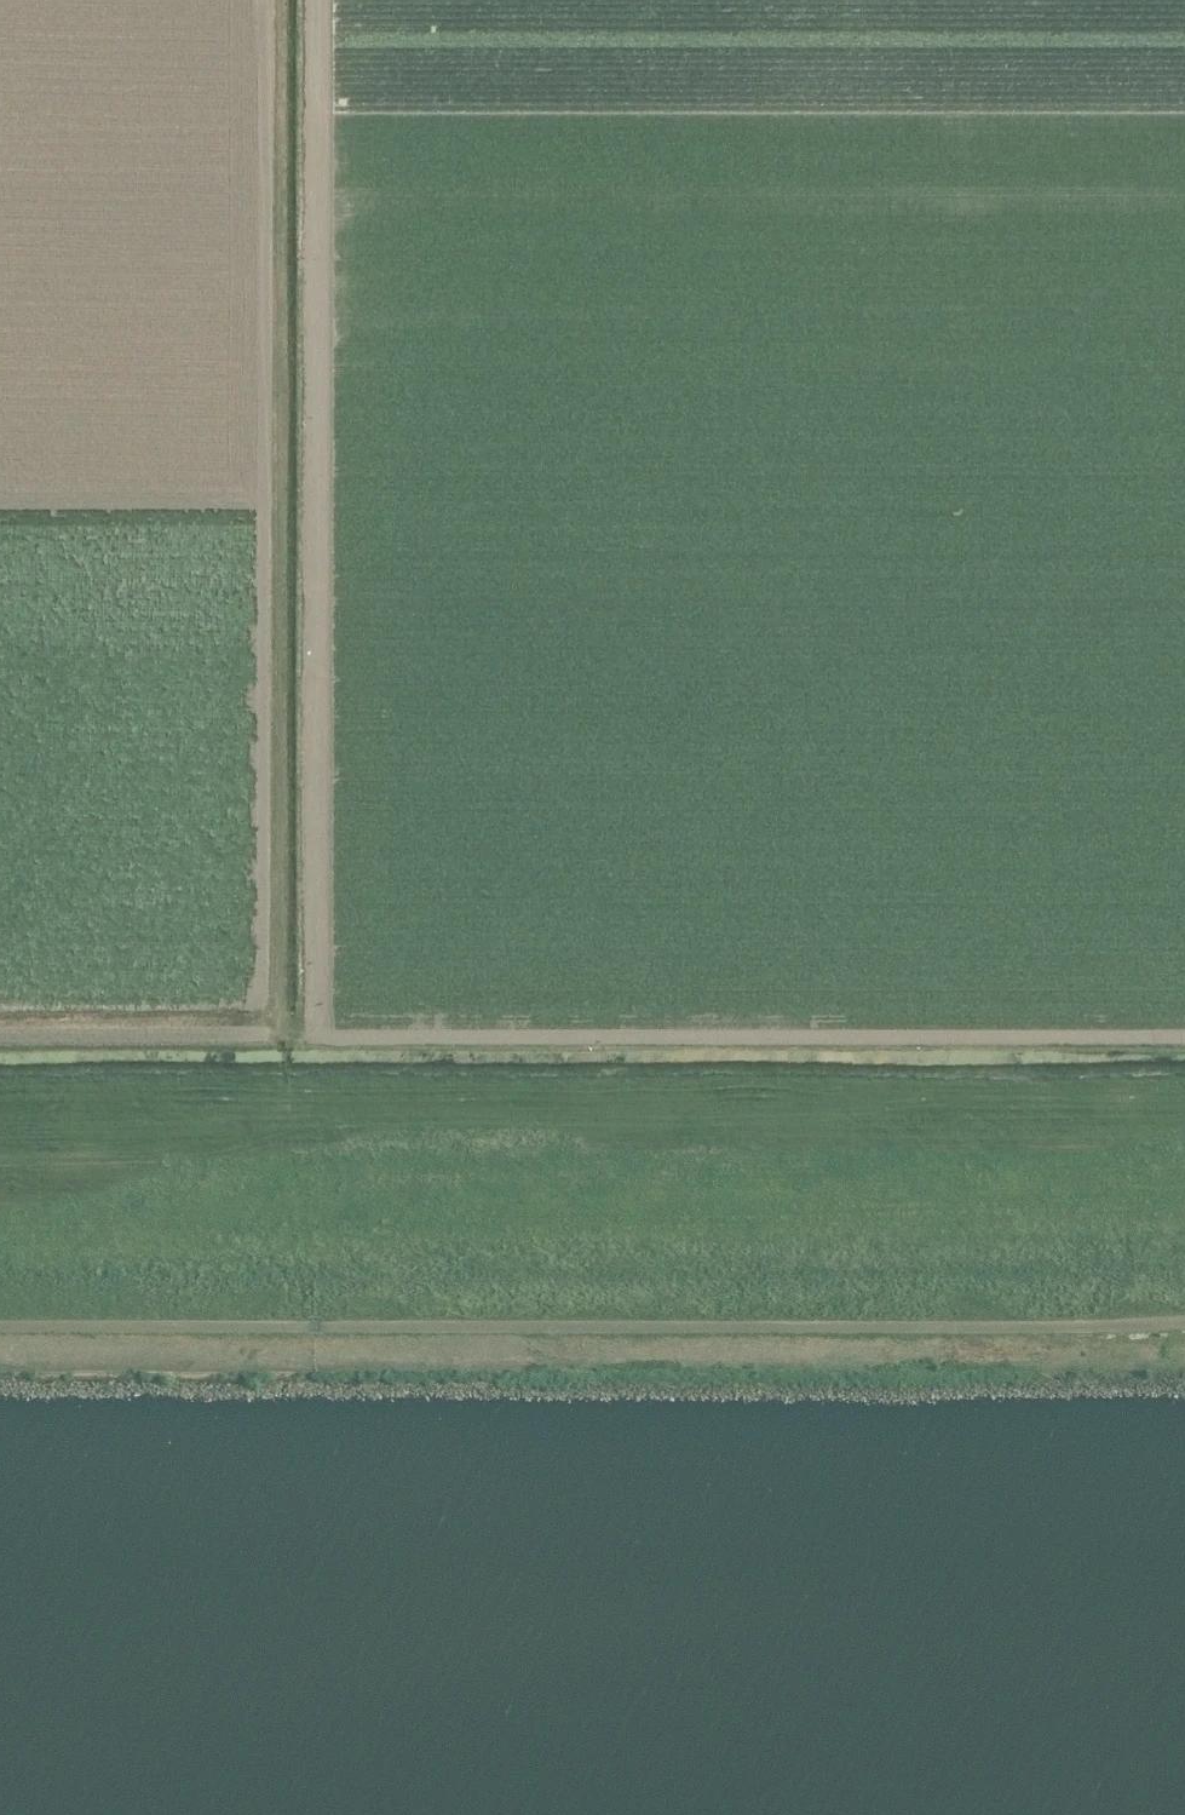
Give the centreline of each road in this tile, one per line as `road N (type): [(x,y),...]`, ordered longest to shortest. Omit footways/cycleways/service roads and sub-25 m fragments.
road 1 (unclassified): [(0,1322),(1184,1317)]

